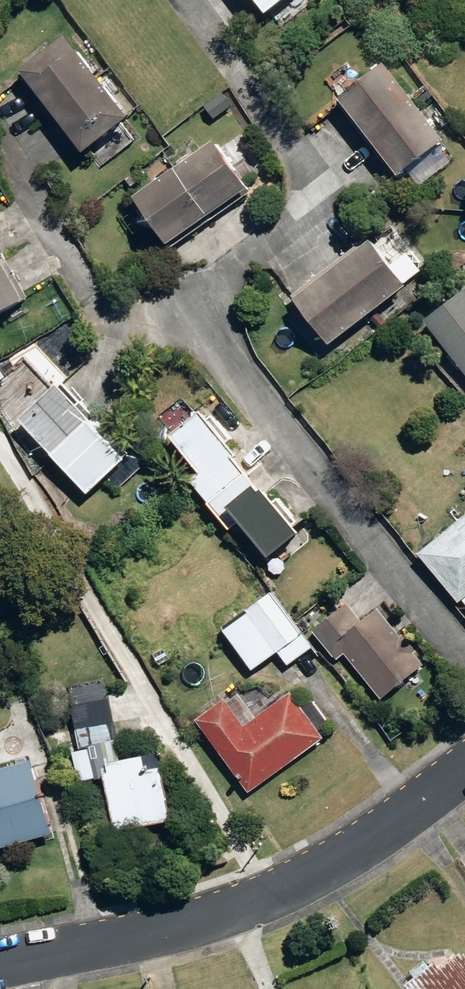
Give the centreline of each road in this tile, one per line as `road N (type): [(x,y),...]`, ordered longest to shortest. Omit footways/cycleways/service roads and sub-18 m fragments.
road 1 (residential): [(0,962),(251,905),(331,871),(464,772)]

